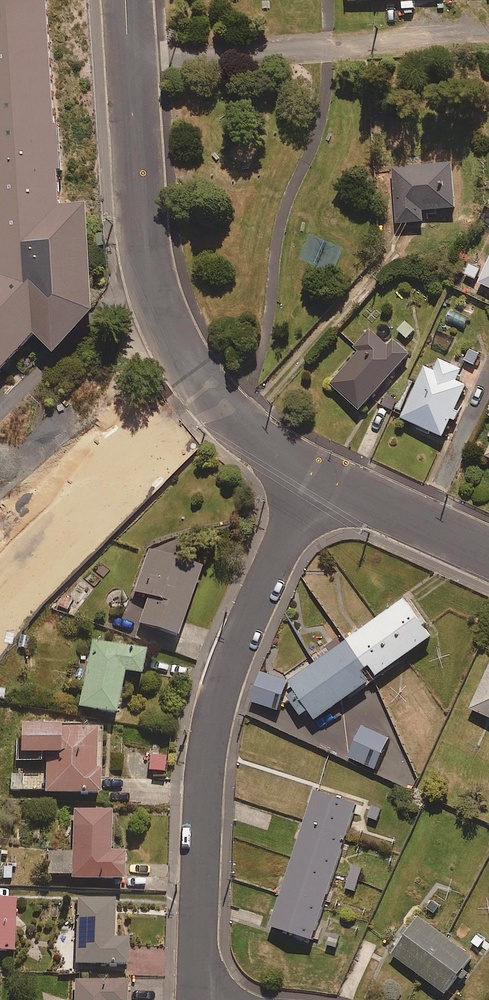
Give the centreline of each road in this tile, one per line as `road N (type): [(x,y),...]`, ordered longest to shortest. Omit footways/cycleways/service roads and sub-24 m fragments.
road 1 (residential): [(319,481),(206,398),(154,303),(135,179),(125,0)]
road 2 (residential): [(319,481),(225,666),(208,734),(195,999)]
road 3 (residential): [(488,553),(319,481)]

